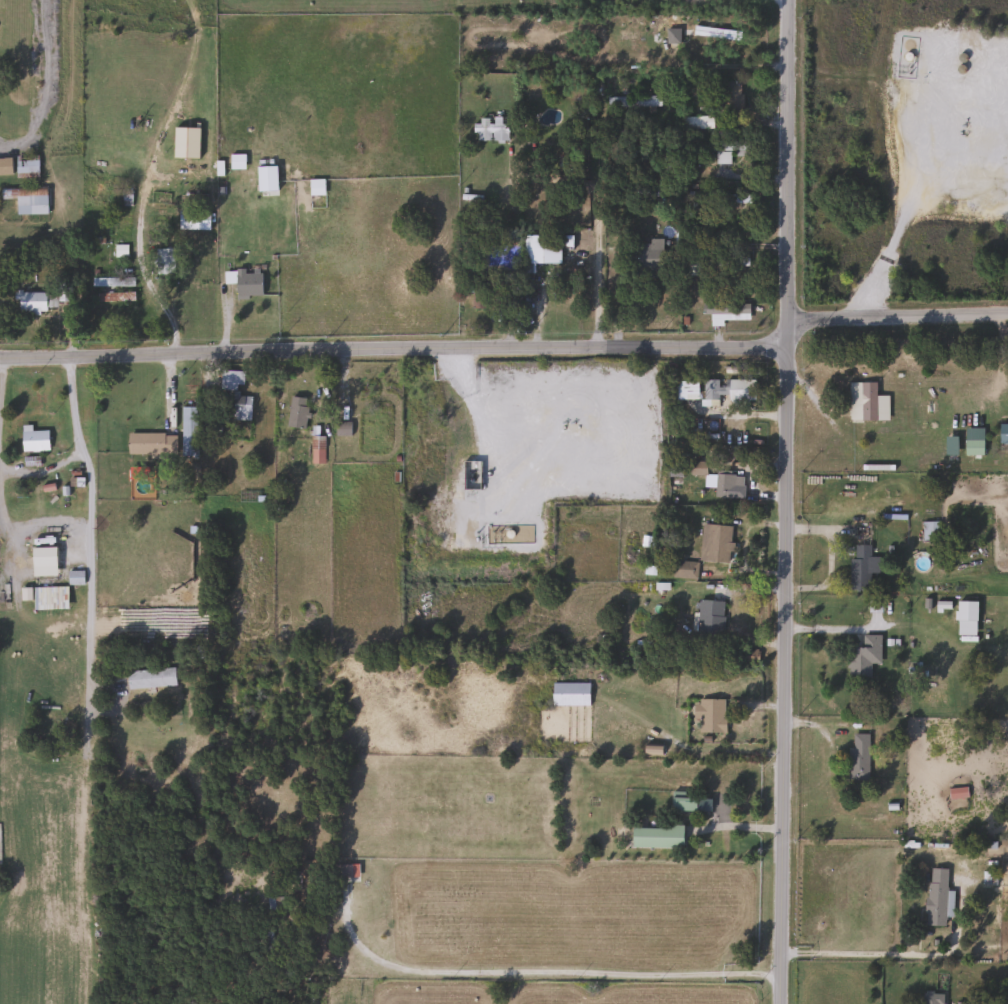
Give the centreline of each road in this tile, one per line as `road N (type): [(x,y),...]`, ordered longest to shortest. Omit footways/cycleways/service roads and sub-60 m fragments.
road 1 (residential): [(782,1003),(789,0)]
road 2 (residential): [(0,351),(790,340)]
road 3 (residential): [(1007,311),(790,314)]
road 4 (residential): [(844,313),(898,242),(900,215),(878,135)]
road 5 (track): [(878,135),(876,87),(892,0)]

